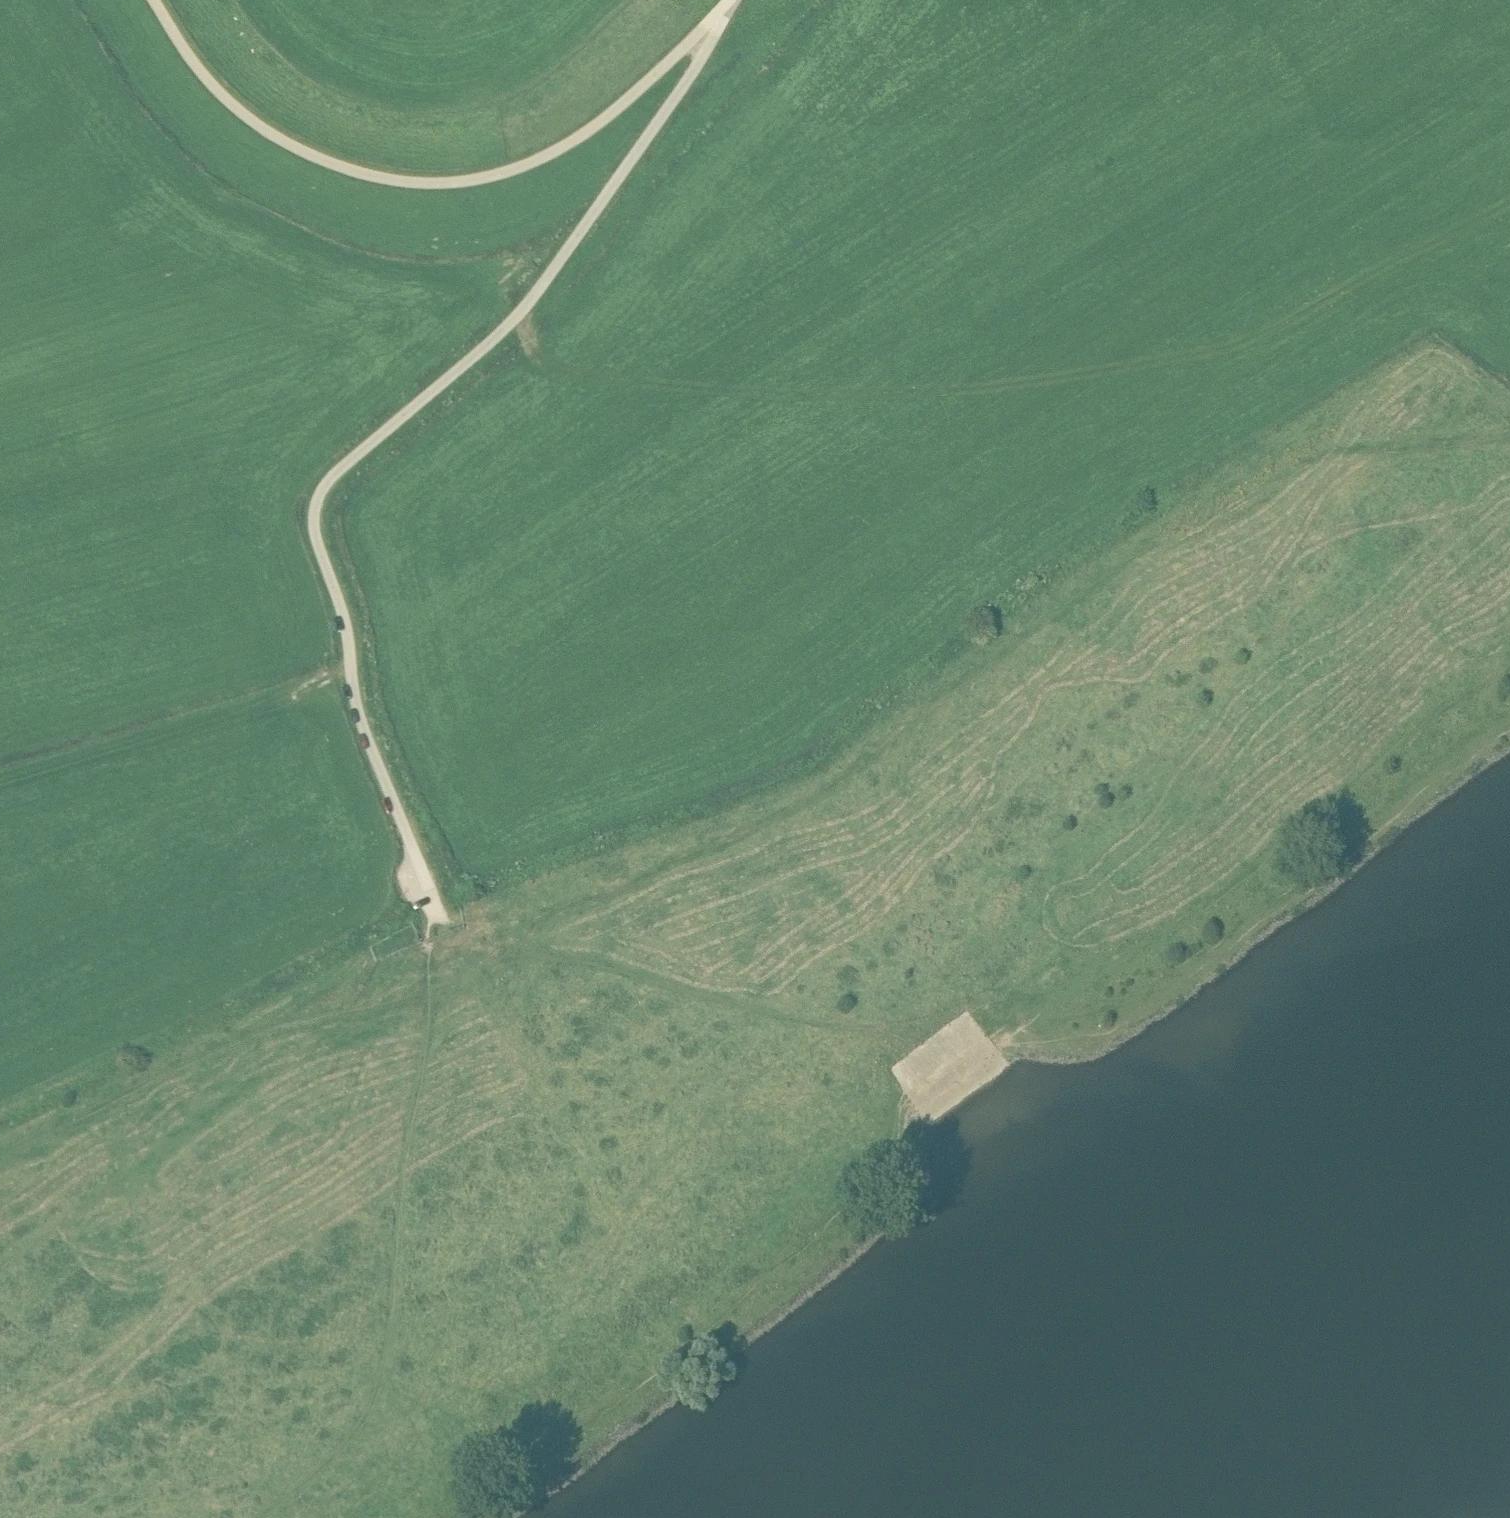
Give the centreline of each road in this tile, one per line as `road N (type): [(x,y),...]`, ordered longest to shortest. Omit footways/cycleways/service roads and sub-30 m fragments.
road 1 (unclassified): [(155,0),(194,63),(236,109),(291,145),(404,181),(470,179),(551,157),(636,93),(732,0)]

